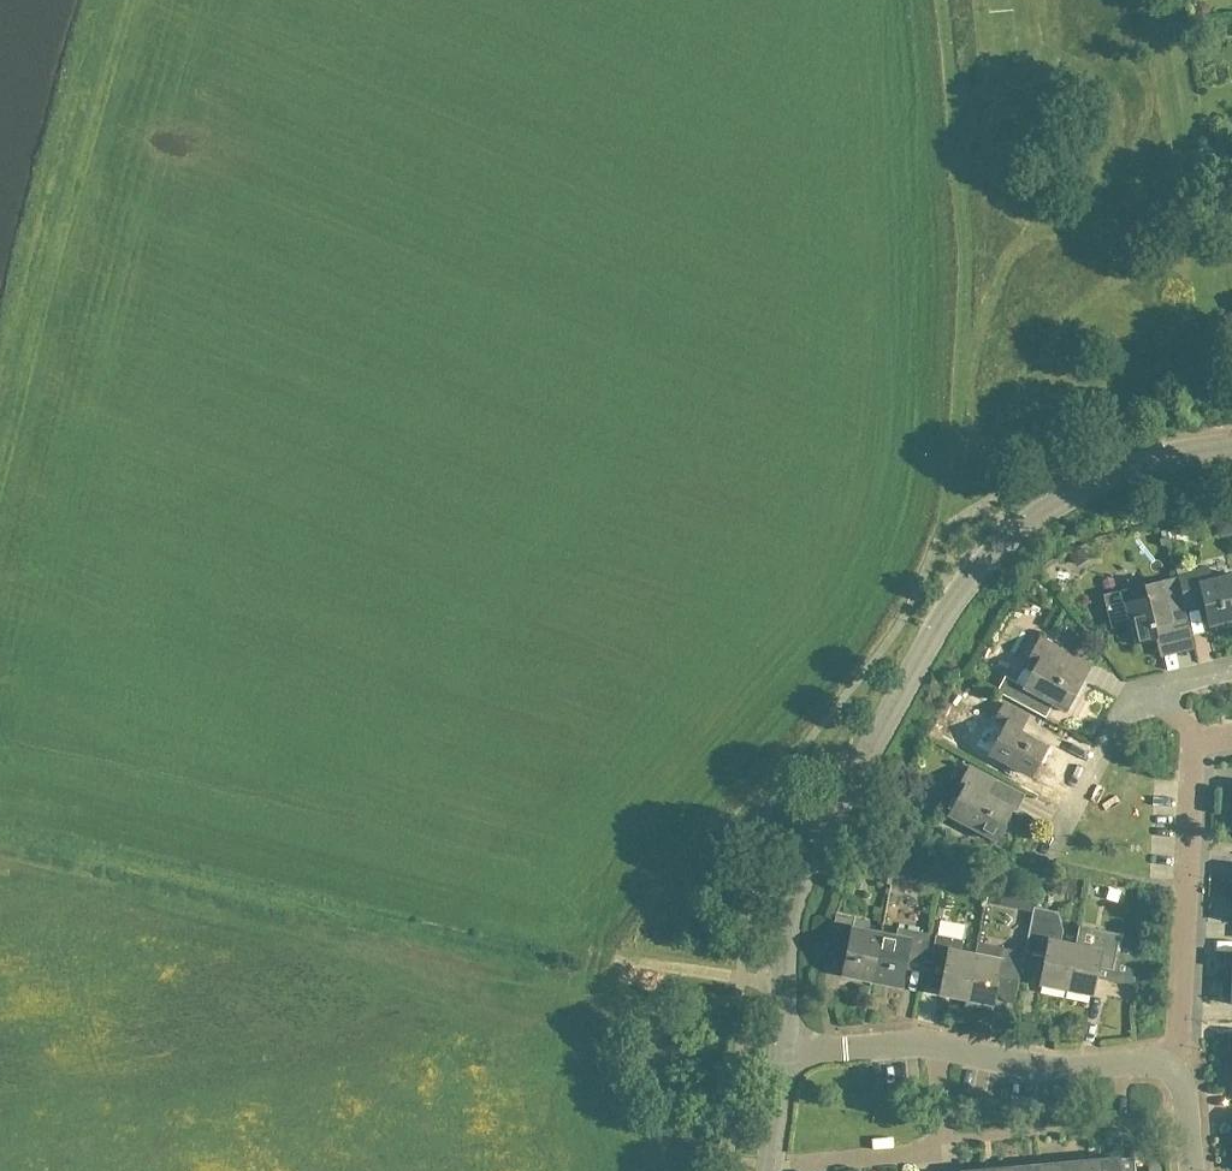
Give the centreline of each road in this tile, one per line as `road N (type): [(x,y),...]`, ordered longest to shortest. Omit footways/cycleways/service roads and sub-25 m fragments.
road 1 (unclassified): [(784,1060),(787,942),(804,880),(946,617),(998,550),(1066,503),(1146,465),(1231,452)]
road 2 (residential): [(784,1060),(934,1046),(1055,1070),(1154,1066),(1168,1073)]
road 3 (residential): [(1168,1073),(1196,764)]
road 4 (residential): [(1043,854),(1126,715),(1195,694)]

